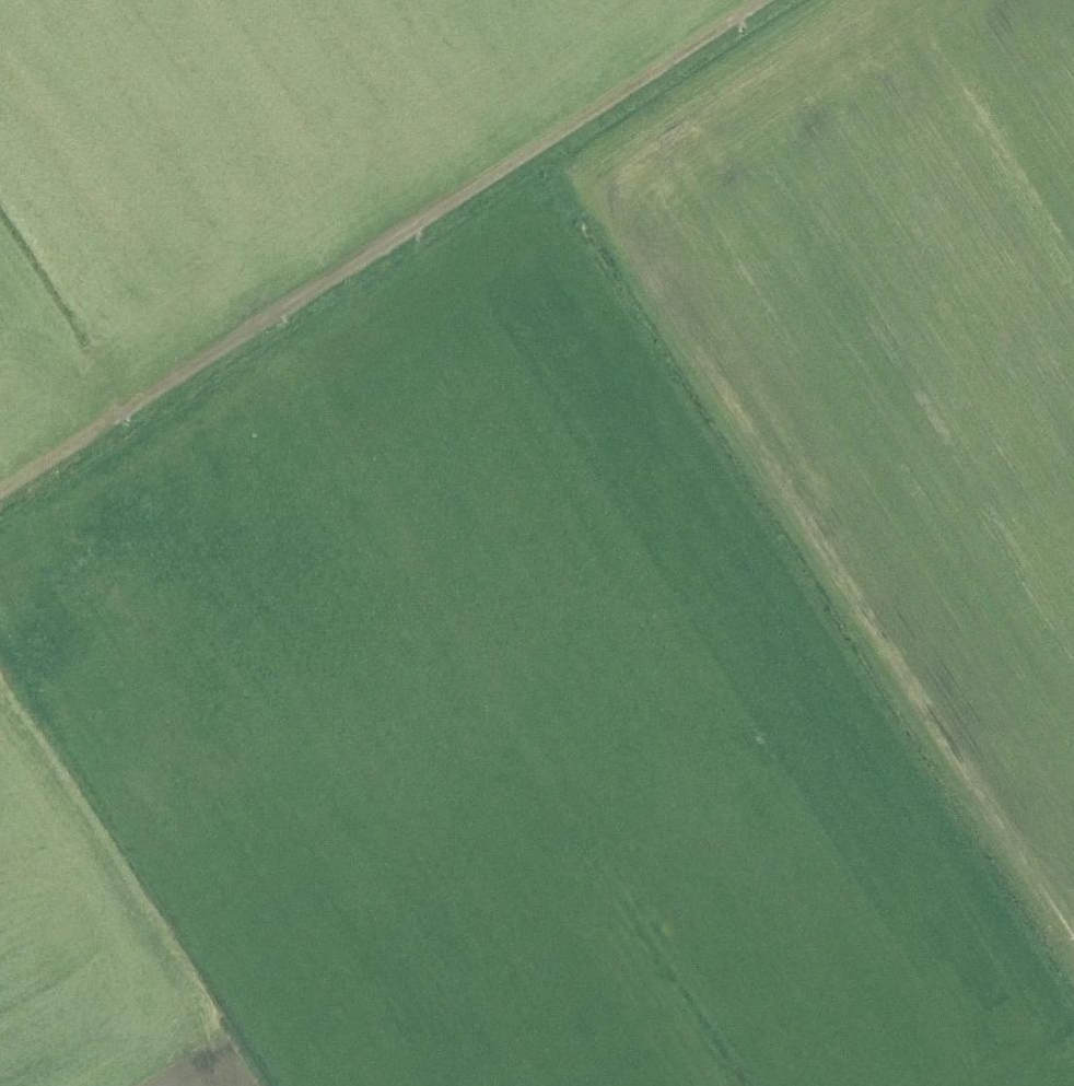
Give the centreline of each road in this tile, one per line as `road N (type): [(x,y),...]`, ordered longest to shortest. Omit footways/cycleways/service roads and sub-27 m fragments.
road 1 (track): [(0,495),(779,0)]

